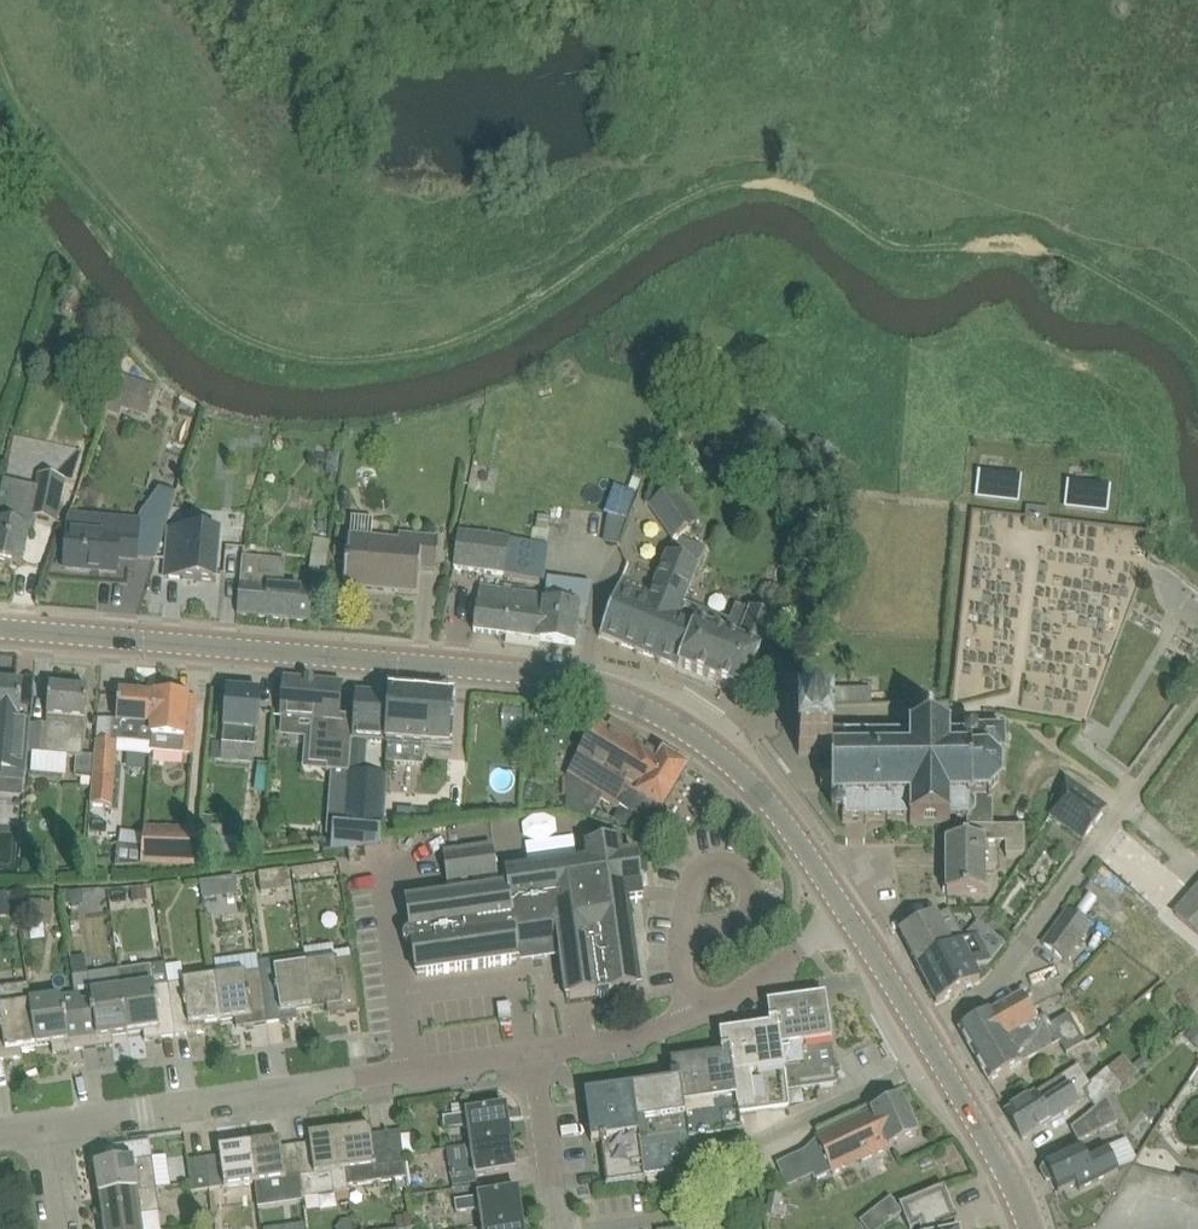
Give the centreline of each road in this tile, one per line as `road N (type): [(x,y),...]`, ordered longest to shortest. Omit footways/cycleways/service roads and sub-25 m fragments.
road 1 (track): [(199,311),(273,349),(314,360),(447,343),(537,302),(686,197),(735,178),(803,180),(899,245),(922,250),(989,234),(1050,244),(1168,313),(1197,340)]
road 2 (secondary): [(851,916),(758,788),(717,752),(619,695),(510,672),(0,628)]
road 3 (residential): [(43,1126),(533,1057)]
road 4 (unclassified): [(924,1035),(993,989),(1197,707)]
road 5 (residential): [(609,1228),(681,1213),(742,1150),(940,1060)]
road 6 (secondary): [(1028,1228),(1016,1192),(940,1060)]
road 7 (residential): [(699,1015),(851,916)]
road 8 (residential): [(562,1228),(533,1057)]
road 9 (residential): [(533,1057),(621,1043),(699,1015)]
road 10 (residential): [(683,924),(699,877),(724,869),(744,880),(749,904),(740,925),(721,932)]
road 11 (secondary): [(924,1035),(851,916)]

